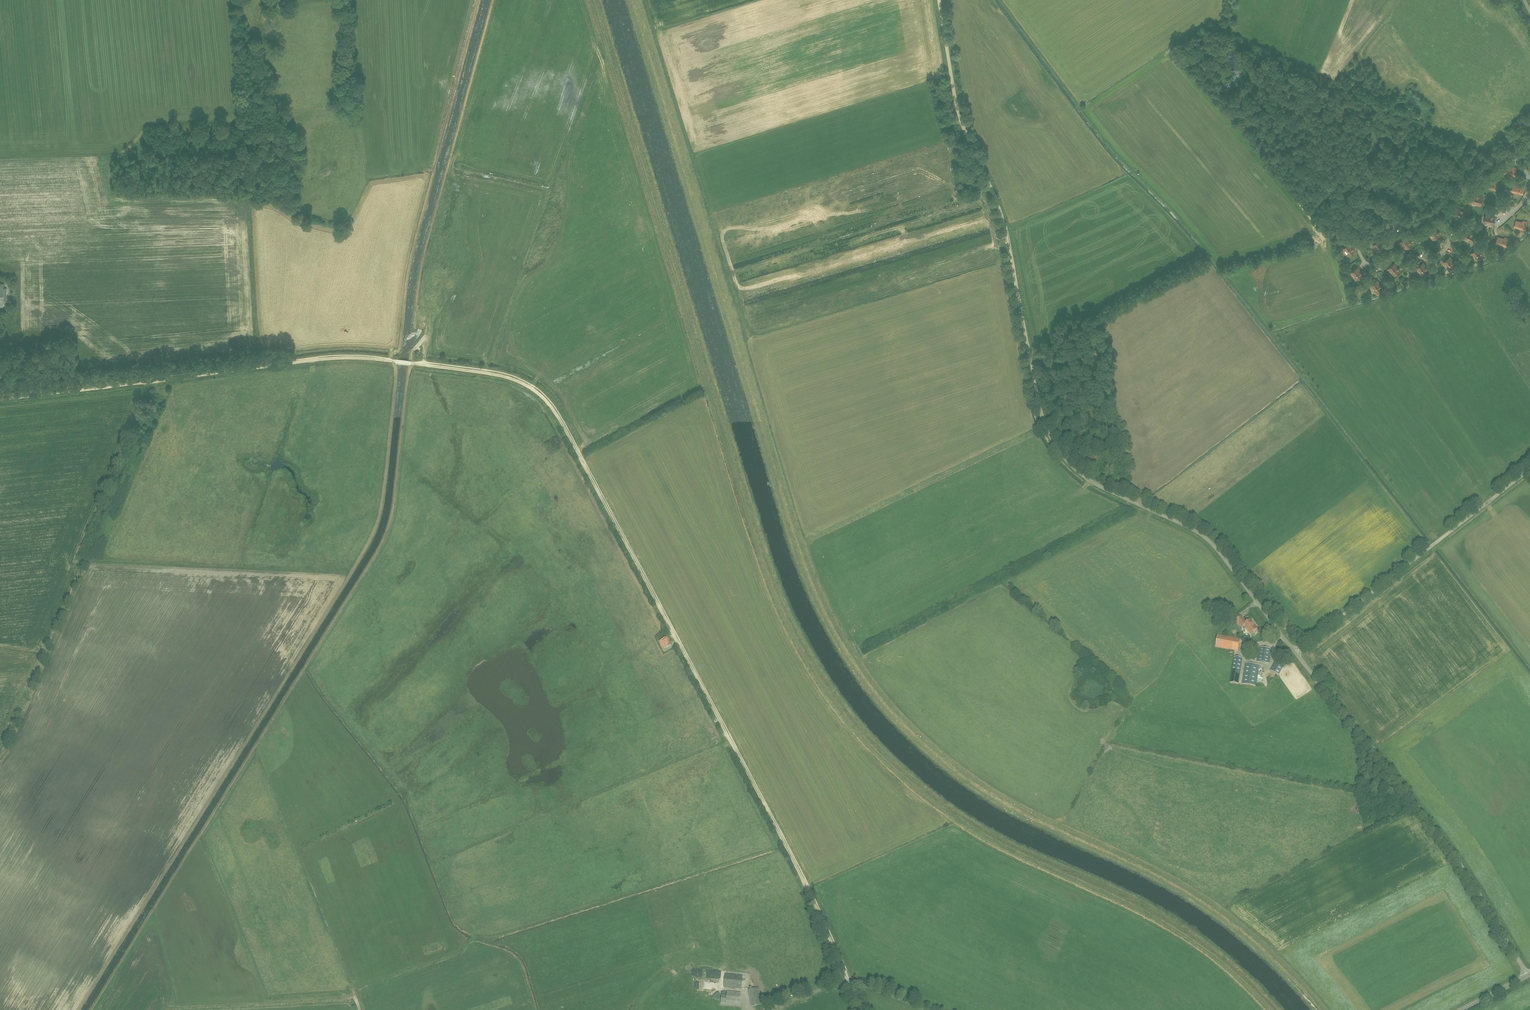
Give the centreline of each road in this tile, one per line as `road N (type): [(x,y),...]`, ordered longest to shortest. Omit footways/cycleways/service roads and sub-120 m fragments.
road 1 (track): [(1319,1009),(1275,962),(1191,898),(964,780),(912,737),(849,661),(806,586),(630,0)]
road 2 (track): [(411,363),(517,381),(555,415),(847,979)]
road 3 (unclassified): [(1294,652),(1215,547),(1087,479),(1055,448),(1003,213),(963,120),(940,0)]
road 4 (unclassified): [(1527,977),(1475,888),(1294,652)]
road 5 (track): [(0,398),(318,360),(395,361)]
road 6 (unclassified): [(1294,652),(1529,468)]

